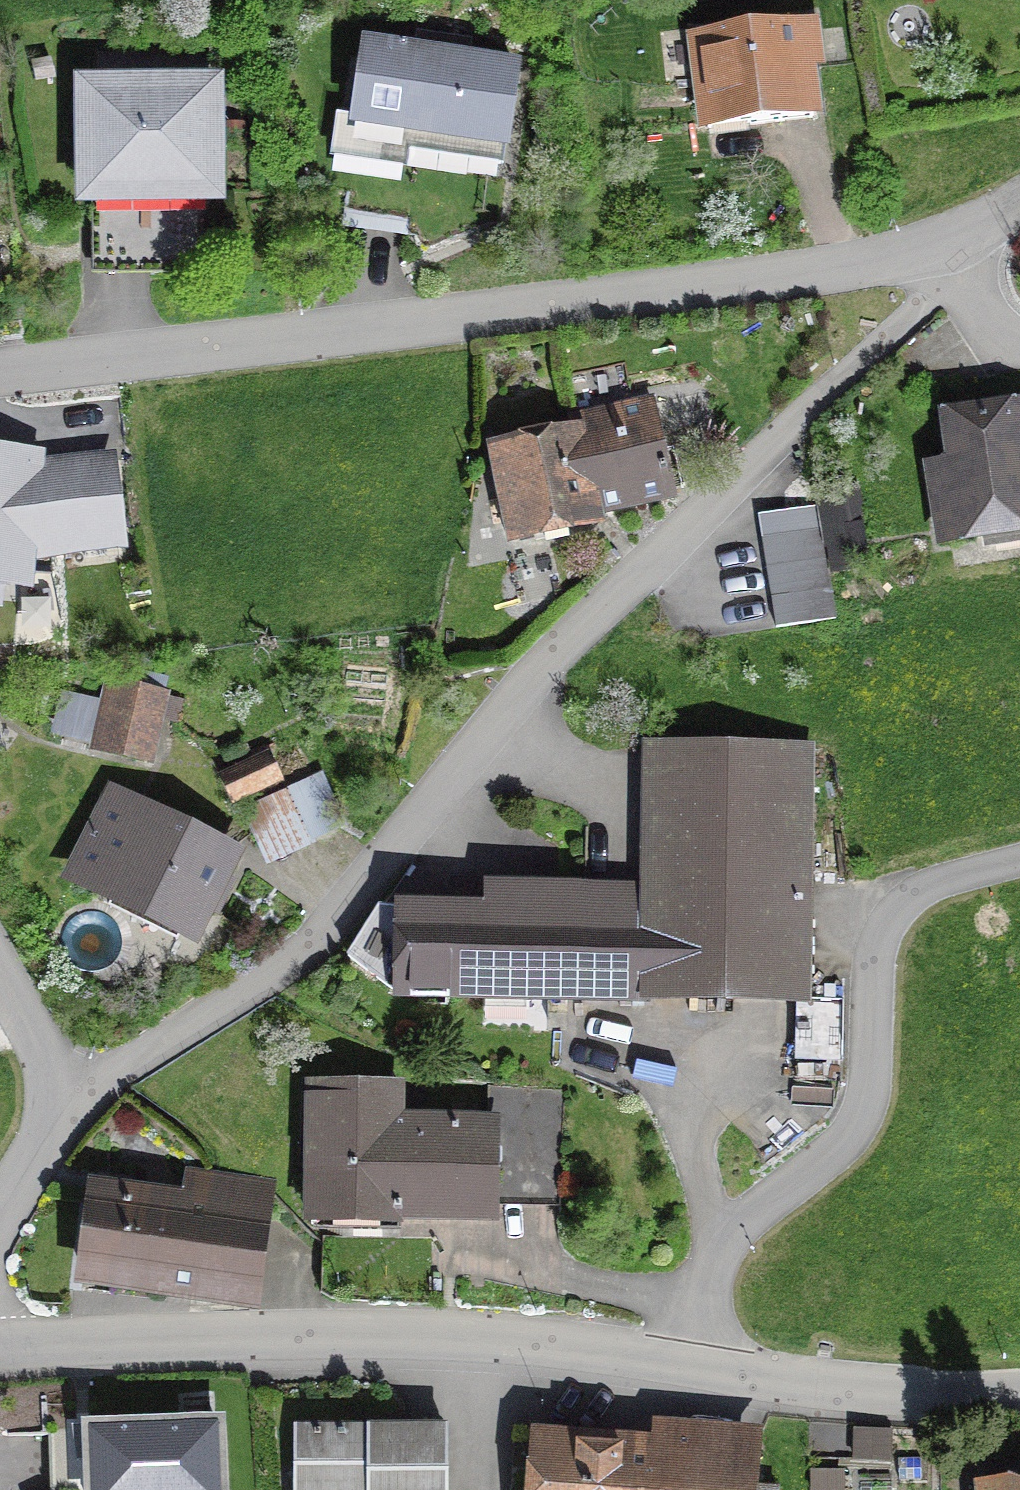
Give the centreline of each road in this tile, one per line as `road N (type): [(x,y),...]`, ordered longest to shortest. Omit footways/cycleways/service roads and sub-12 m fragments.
road 1 (residential): [(58,1110),(322,937),(519,688),(922,300),(943,247)]
road 2 (residential): [(943,247),(732,282),(0,370)]
road 3 (residential): [(0,1344),(422,1336),(562,1346),(686,1367)]
road 4 (residential): [(1019,860),(930,889),(893,920),(876,970),(872,1065),(858,1123),(722,1241),(686,1367)]
road 5 (residential): [(686,1367),(903,1399),(1019,1396)]
road 6 (residential): [(0,980),(37,1047),(58,1110)]
road 7 (residential): [(0,1218),(58,1110)]
road 8 (residential): [(943,247),(994,323),(1019,340)]

